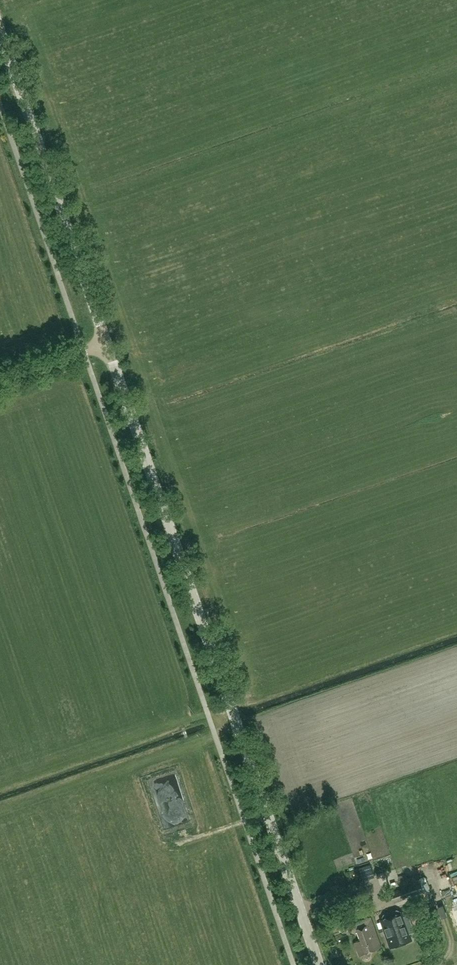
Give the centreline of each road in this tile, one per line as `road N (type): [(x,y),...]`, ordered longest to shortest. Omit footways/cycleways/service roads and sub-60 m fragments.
road 1 (tertiary): [(316,964),(106,345)]
road 2 (tertiary): [(106,345),(0,36)]

